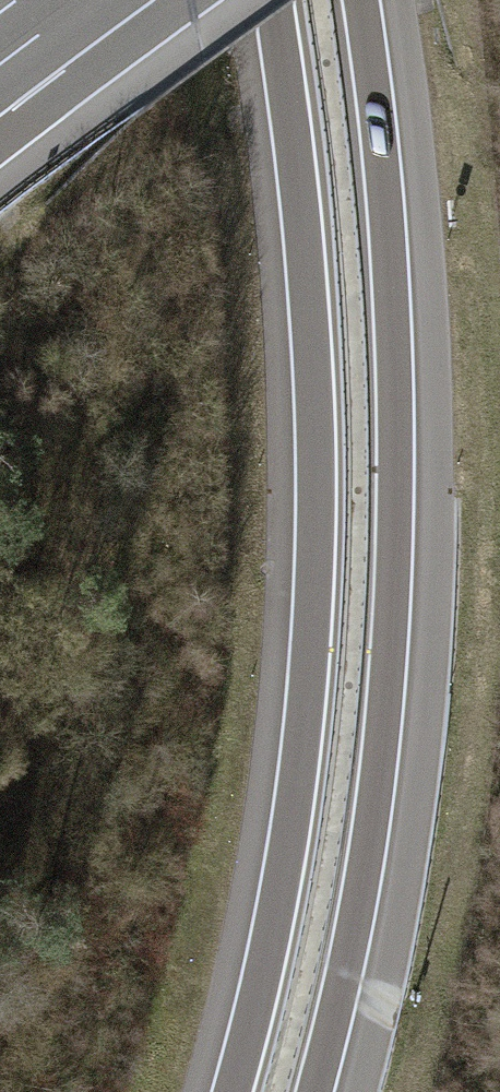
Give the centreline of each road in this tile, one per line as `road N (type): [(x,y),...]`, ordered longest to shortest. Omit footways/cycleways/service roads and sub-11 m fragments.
road 1 (motorway): [(273,0),(308,279),(313,589),(283,876),(233,1091)]
road 2 (motorway): [(315,1091),(374,805),(395,549),(388,227),(362,0)]

